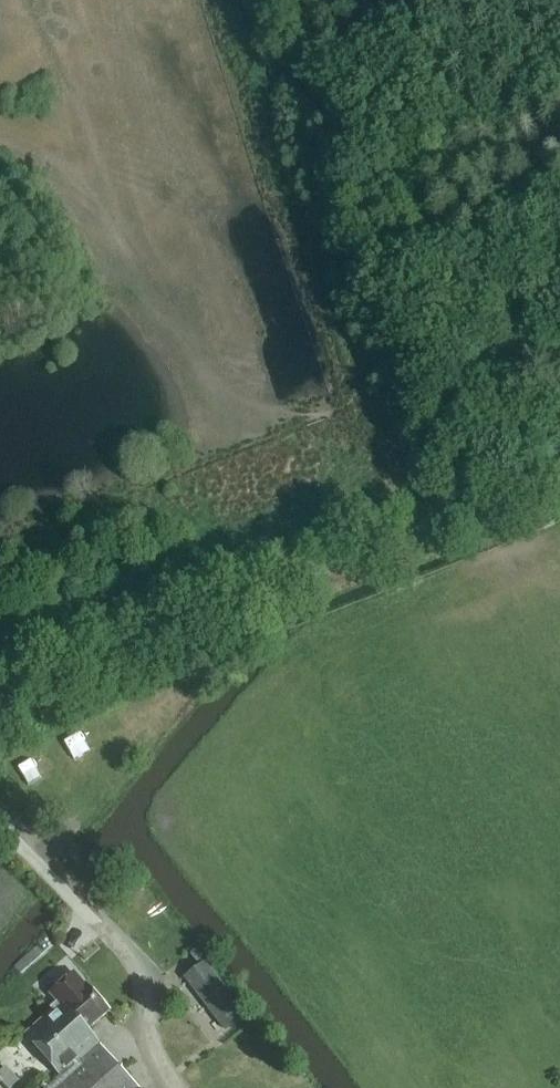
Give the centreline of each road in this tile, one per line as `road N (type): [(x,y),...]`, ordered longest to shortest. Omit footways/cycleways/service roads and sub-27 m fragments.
road 1 (unclassified): [(0,703),(559,489)]

